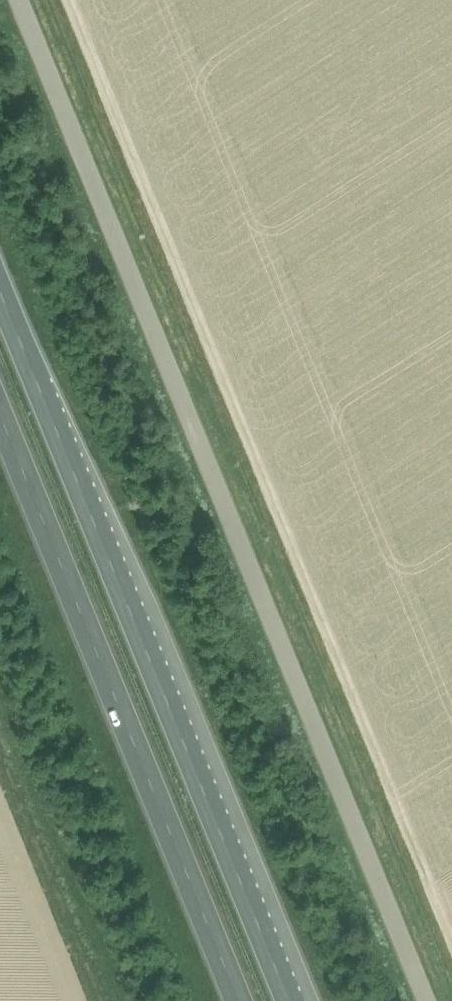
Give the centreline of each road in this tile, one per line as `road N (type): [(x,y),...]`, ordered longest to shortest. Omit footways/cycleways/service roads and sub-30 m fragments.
road 1 (unclassified): [(426,1000),(18,0)]
road 2 (trunk): [(288,1000),(0,291)]
road 3 (trunk): [(0,413),(239,1000)]

